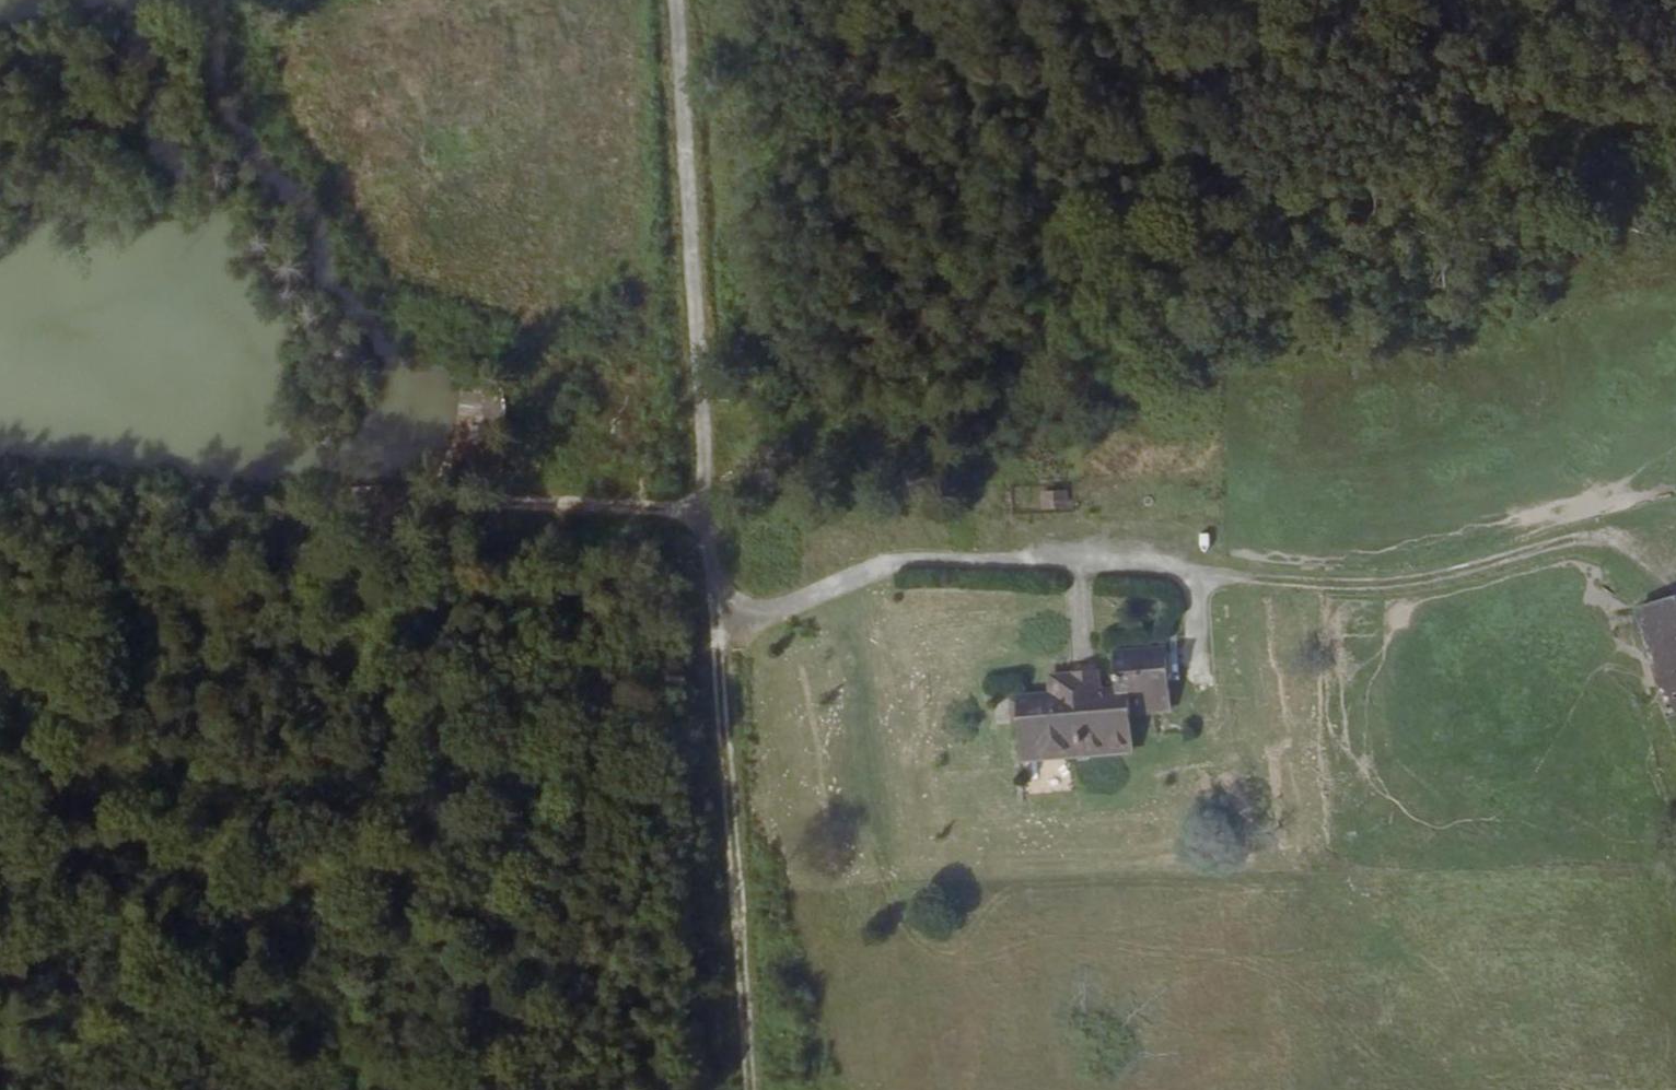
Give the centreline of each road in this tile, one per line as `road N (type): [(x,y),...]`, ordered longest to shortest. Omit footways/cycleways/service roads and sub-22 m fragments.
road 1 (unclassified): [(669,0),(705,570),(718,602),(751,614),(892,562),(1205,579)]

